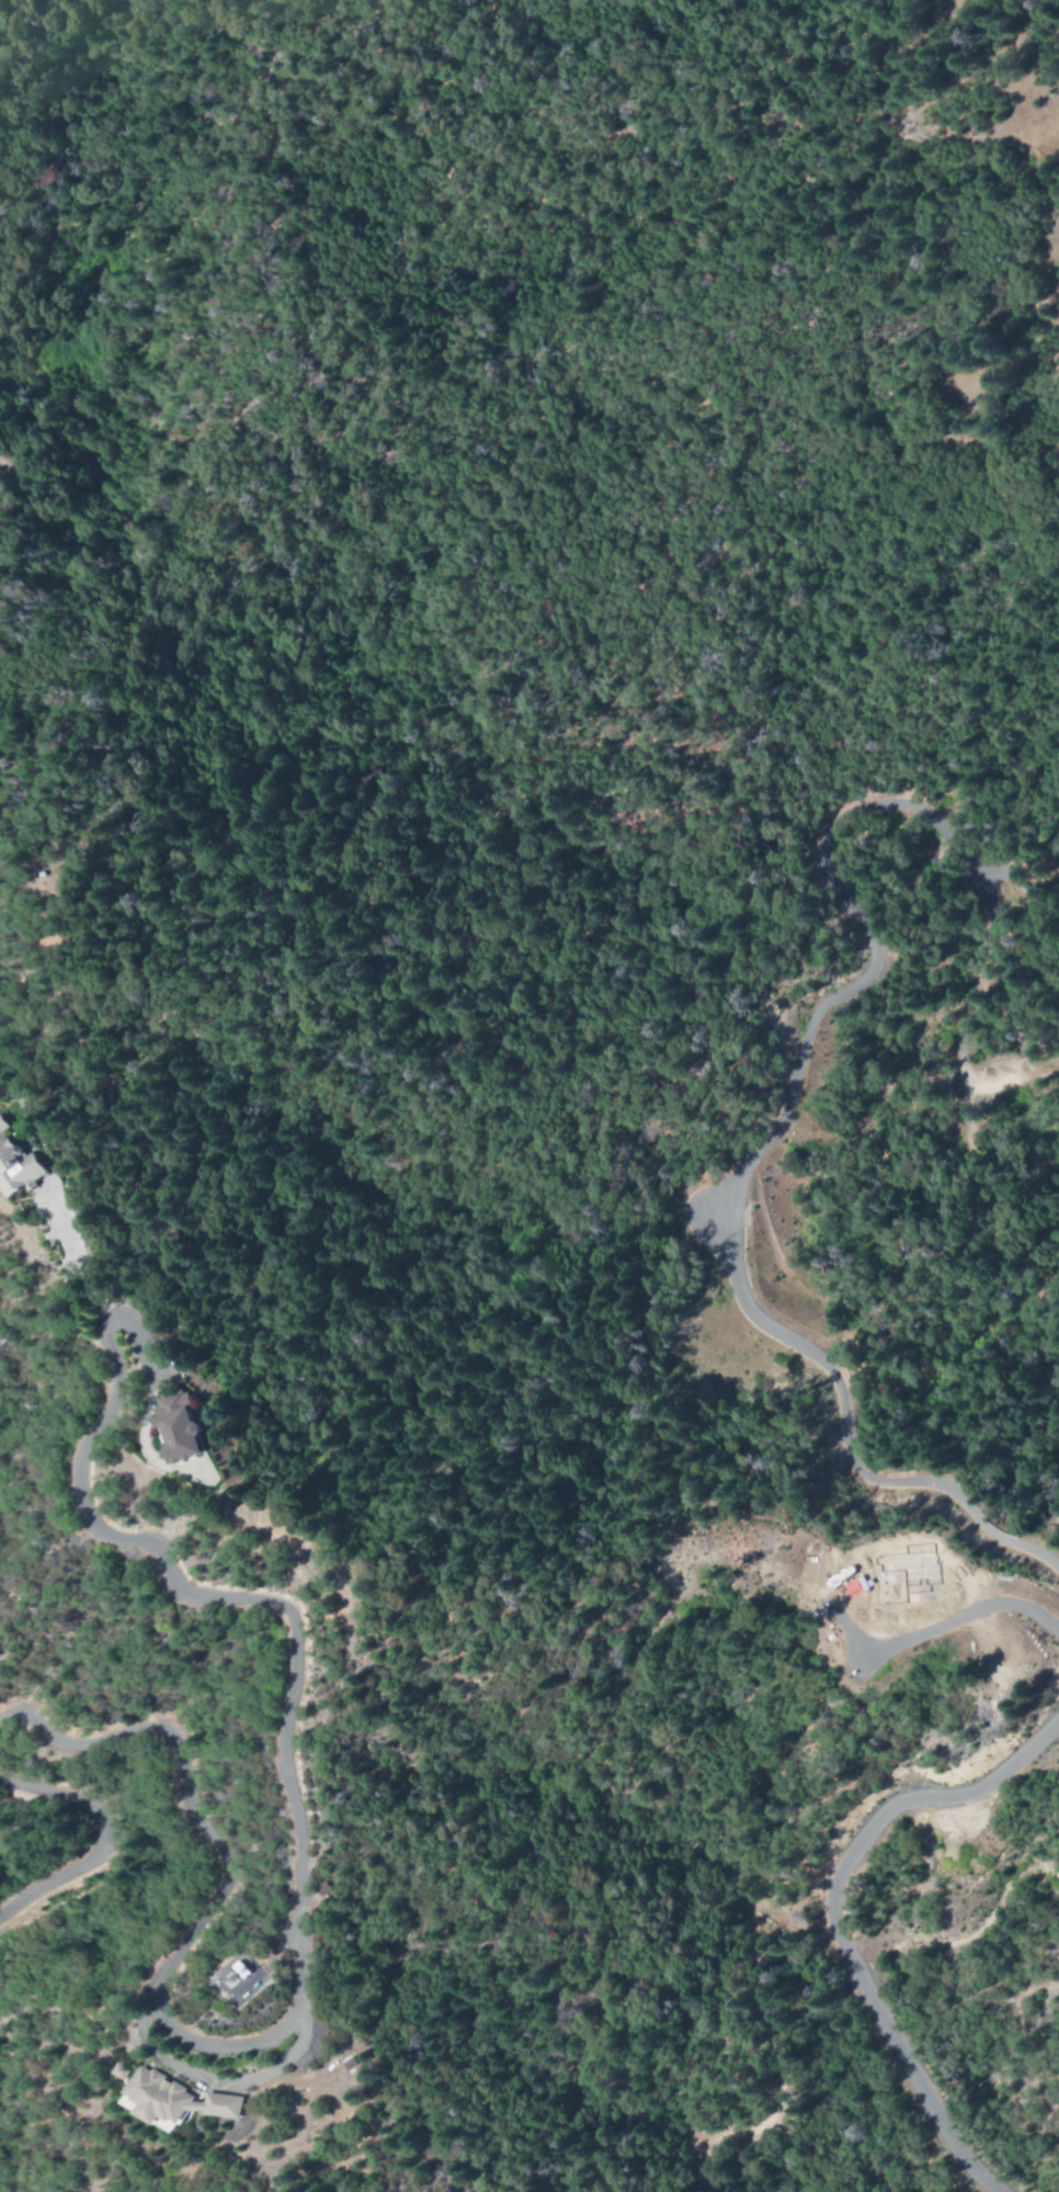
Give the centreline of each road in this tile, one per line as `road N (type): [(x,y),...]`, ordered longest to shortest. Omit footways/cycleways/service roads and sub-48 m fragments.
road 1 (residential): [(0,1910),(90,1848),(93,1820),(73,1798),(0,1781)]

